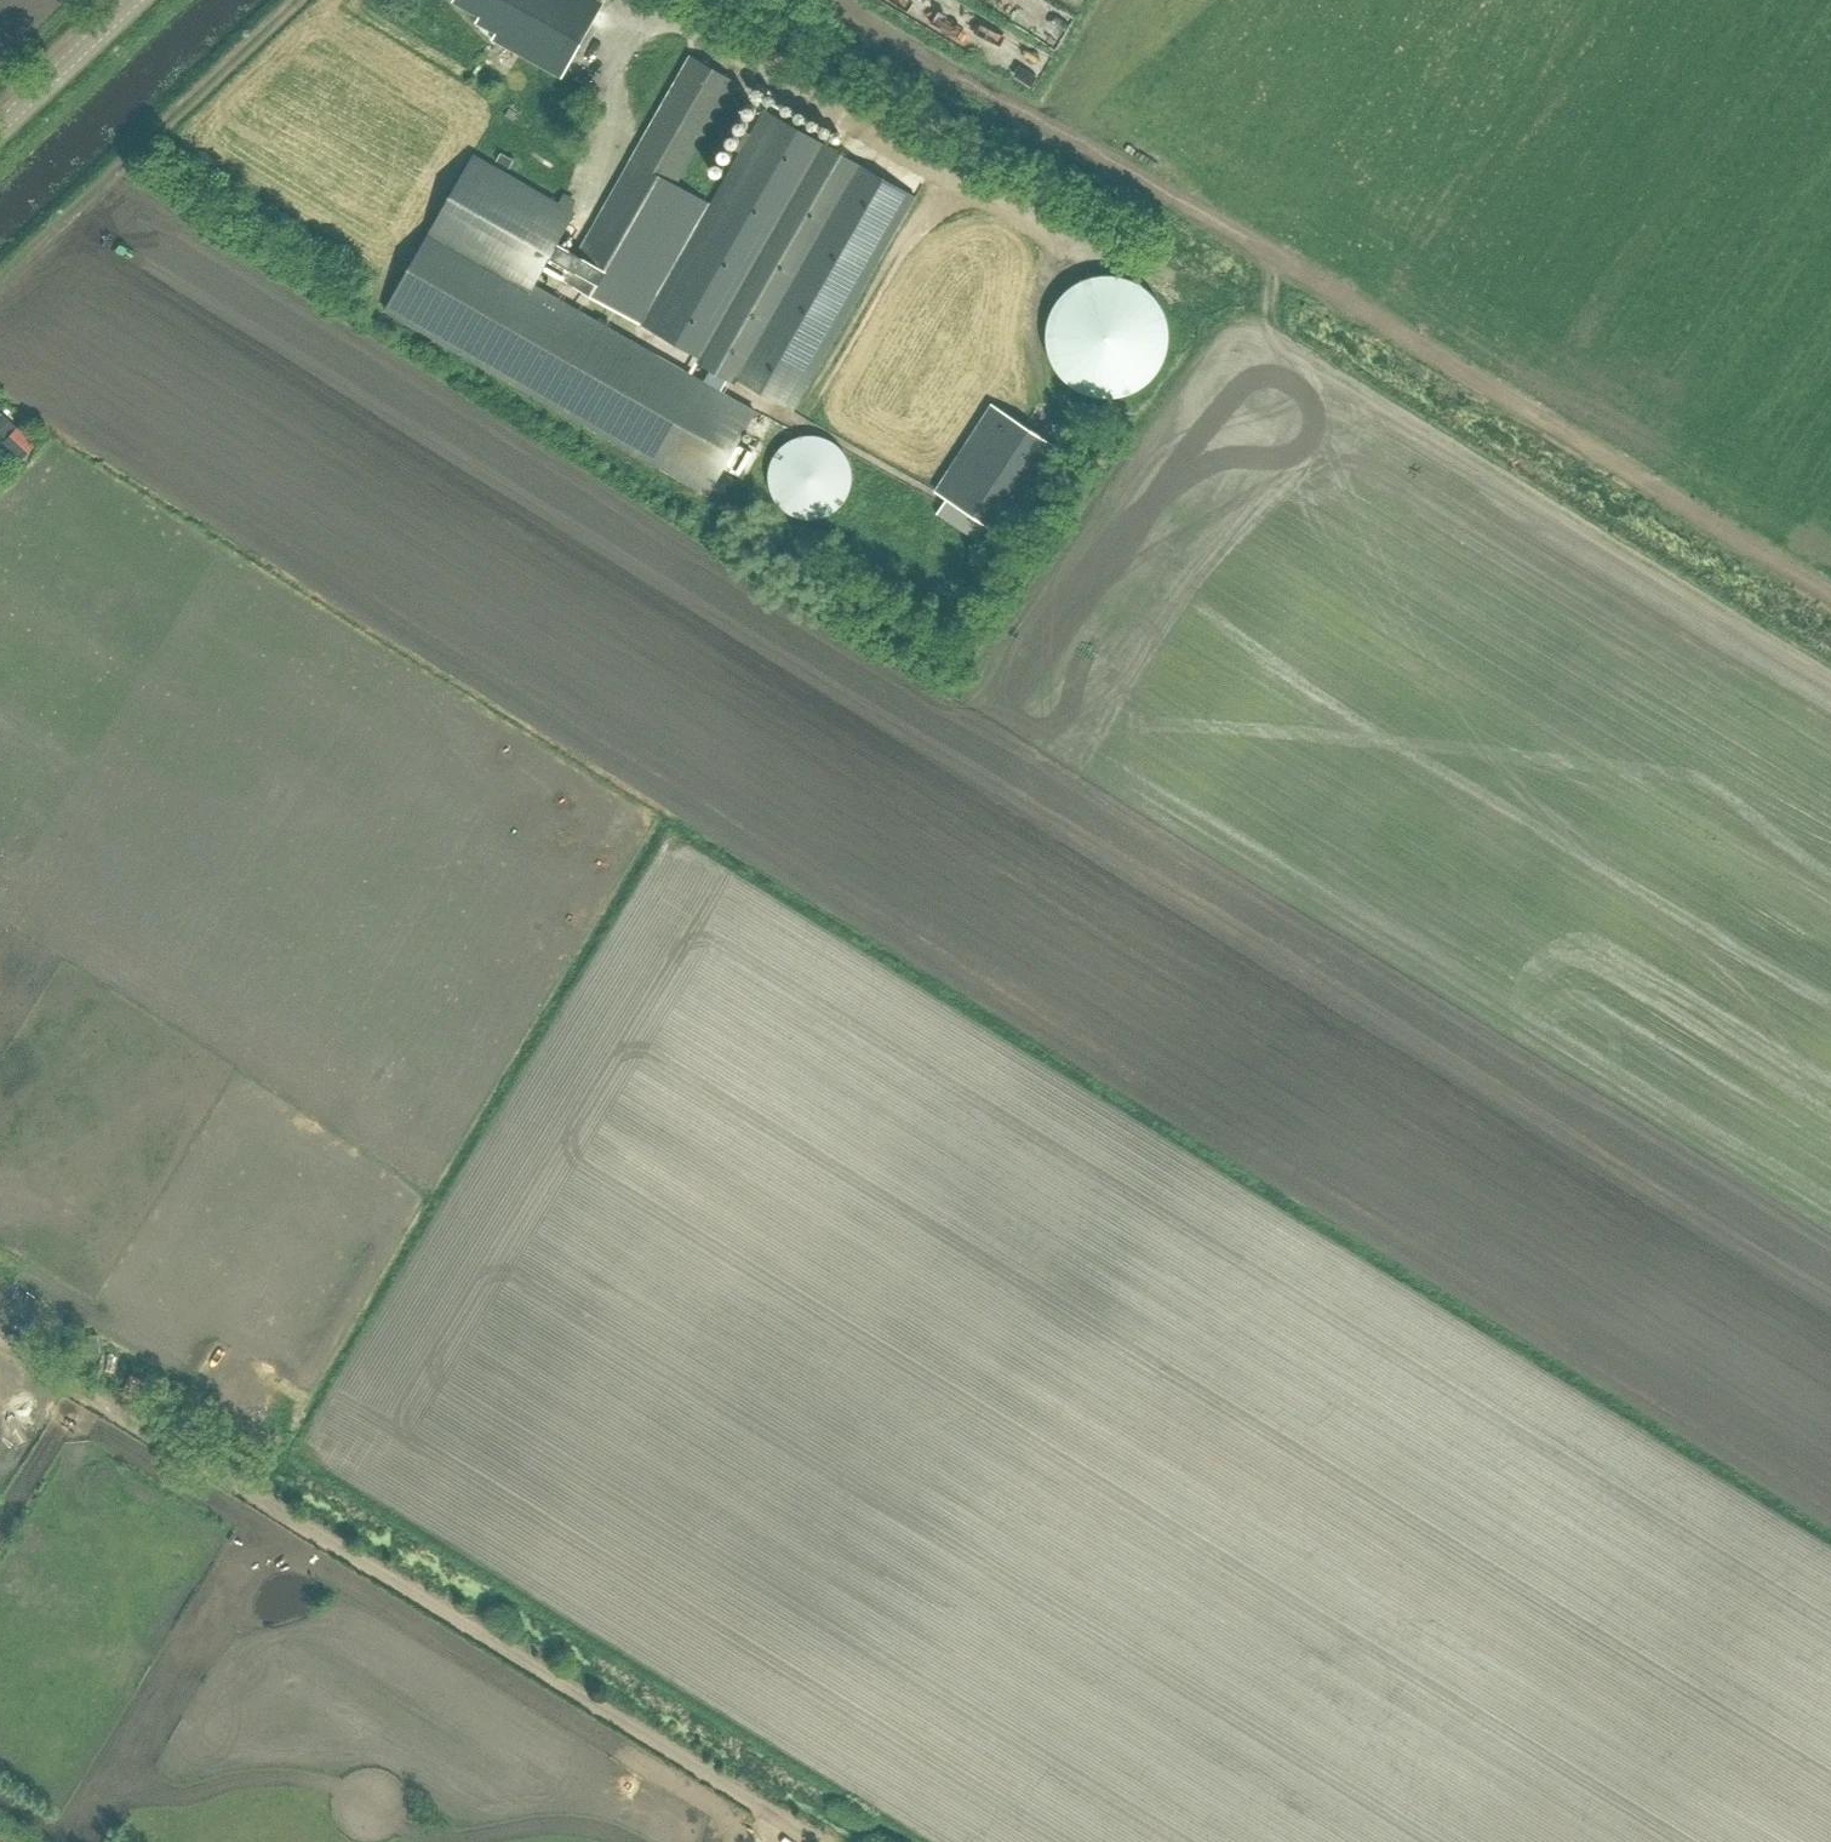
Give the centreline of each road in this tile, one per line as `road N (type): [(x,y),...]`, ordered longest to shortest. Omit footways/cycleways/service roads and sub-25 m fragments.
road 1 (track): [(841,0),(913,53),(1185,202),(1830,587)]
road 2 (track): [(0,1346),(821,1841)]
road 3 (track): [(1244,319),(1830,679)]
road 4 (track): [(108,1790),(176,1794),(294,1776),(440,1840),(579,1823),(638,1841)]
road 5 (track): [(278,1514),(72,1841)]
road 6 (tertiary): [(0,125),(133,0)]
road 7 (track): [(0,1519),(80,1395)]

